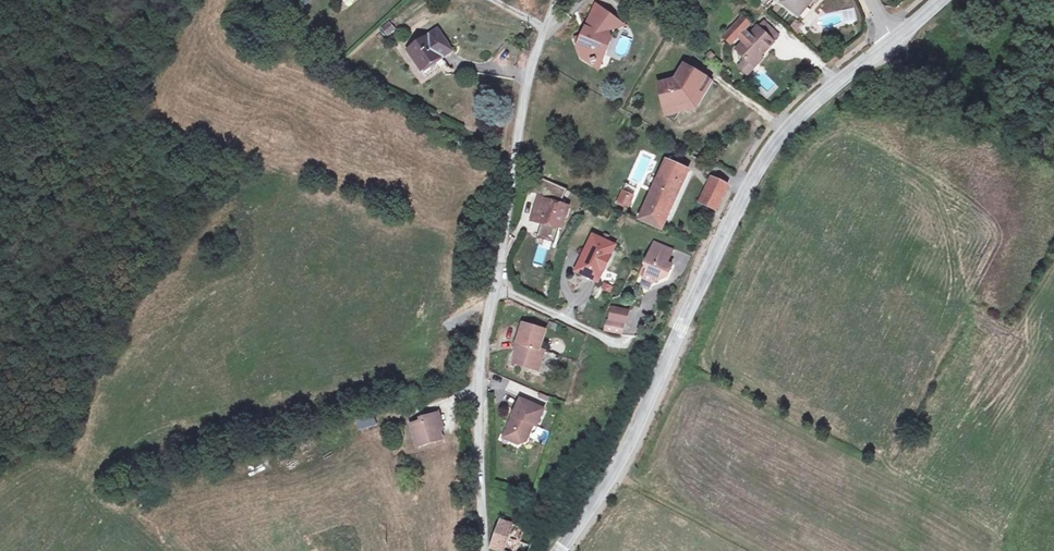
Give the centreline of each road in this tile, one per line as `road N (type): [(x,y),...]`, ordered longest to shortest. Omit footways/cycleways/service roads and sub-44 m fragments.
road 1 (residential): [(891,40),(812,104),(766,155),(624,450),(559,550)]
road 2 (residential): [(557,0),(532,62),(484,345),(486,550)]
road 3 (track): [(248,0),(244,10),(273,30),(515,163)]

